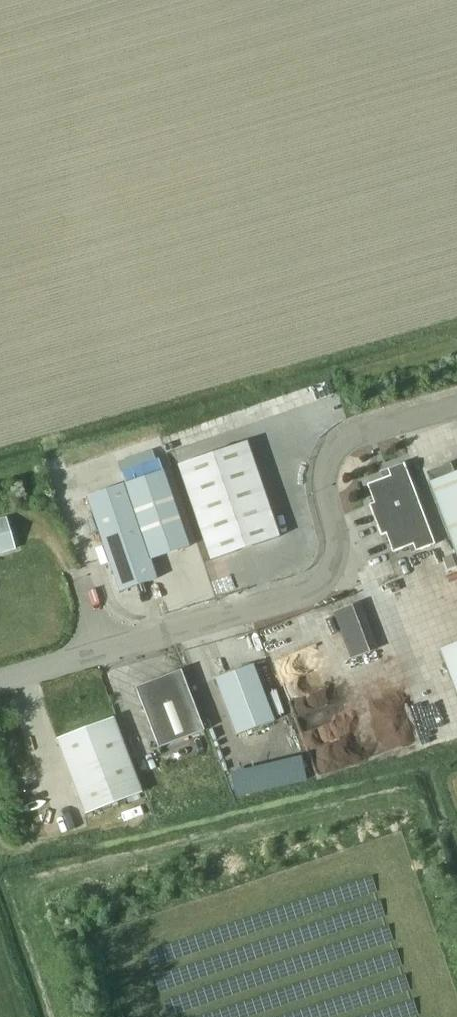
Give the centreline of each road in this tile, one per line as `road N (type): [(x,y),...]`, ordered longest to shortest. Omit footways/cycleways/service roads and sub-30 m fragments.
road 1 (unclassified): [(456,405),(340,445),(325,480),(337,553),(308,592),(0,681)]

